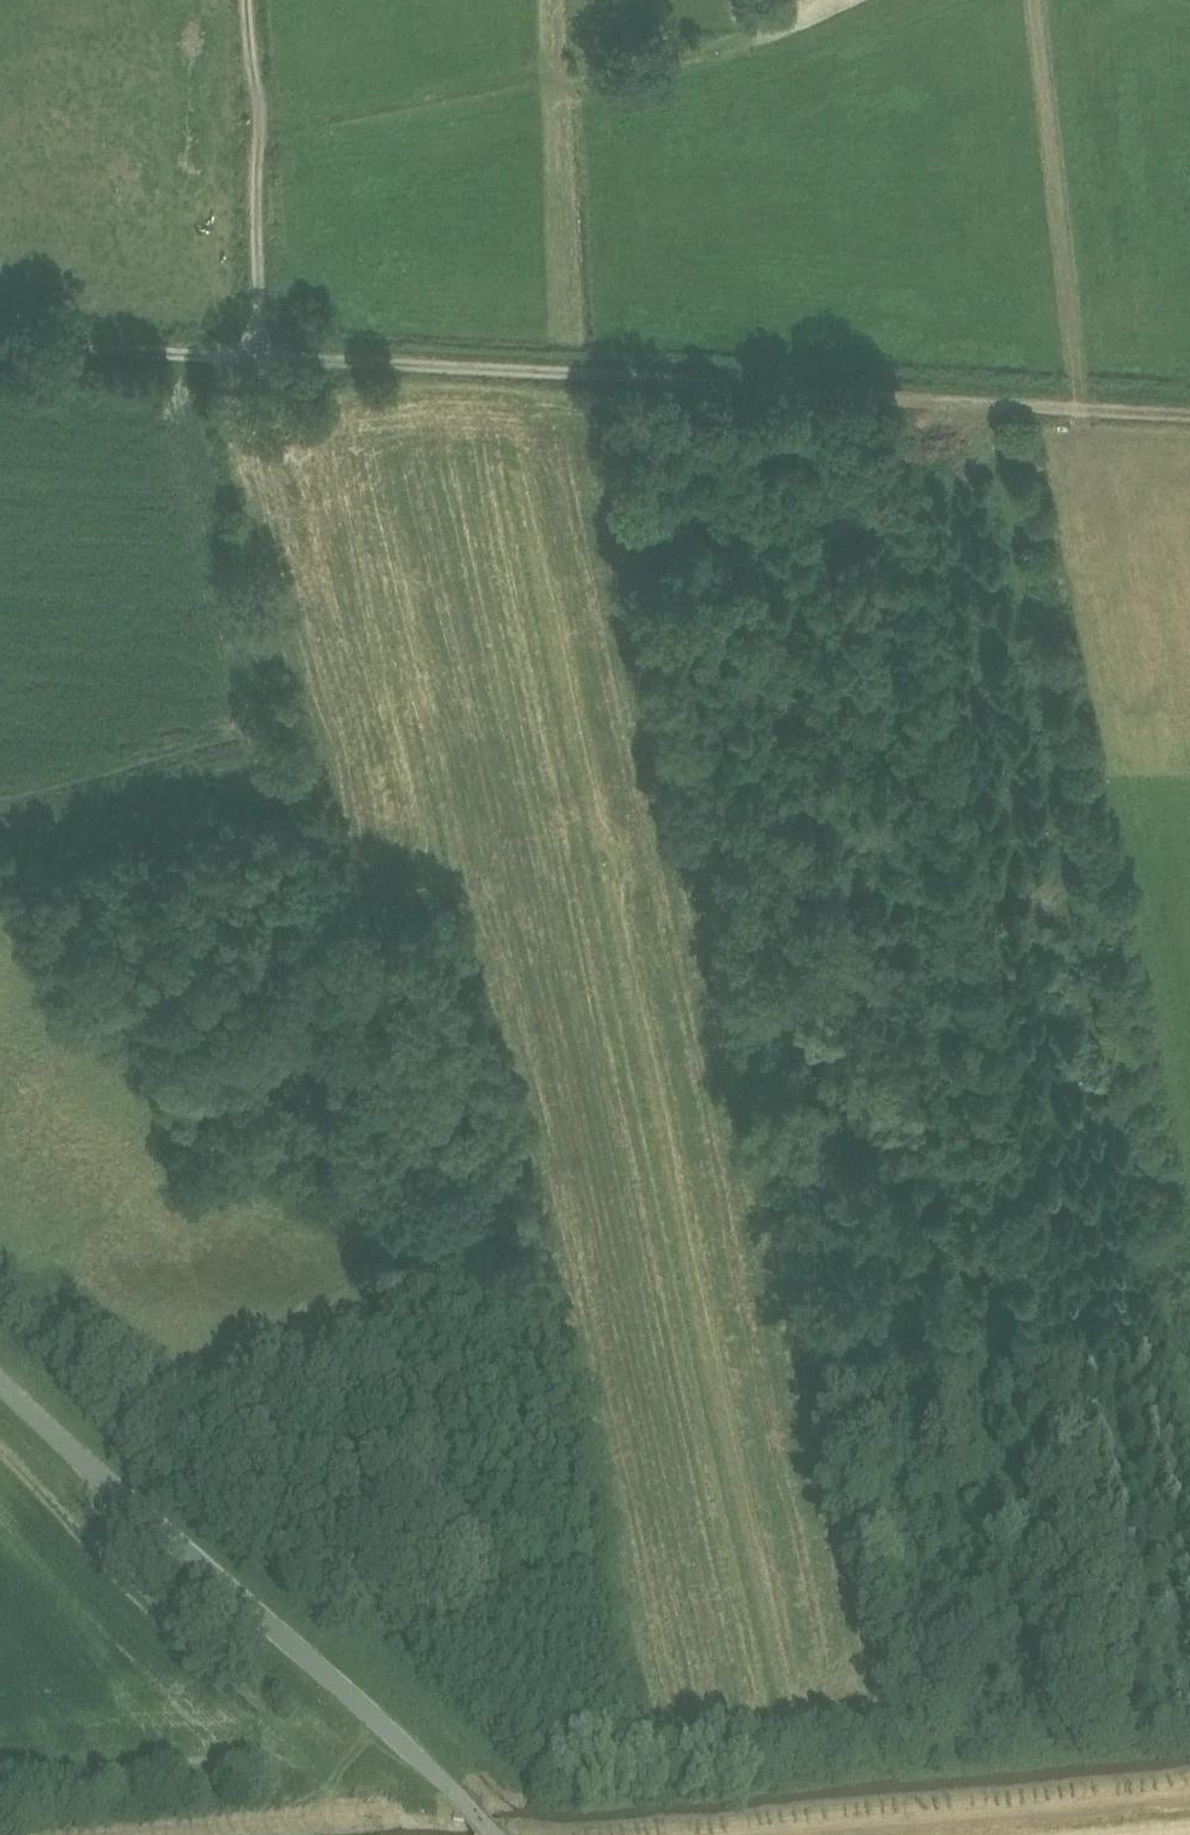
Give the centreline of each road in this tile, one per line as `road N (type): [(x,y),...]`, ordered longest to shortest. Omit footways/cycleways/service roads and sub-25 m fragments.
road 1 (track): [(1189,417),(0,345)]
road 2 (unclassified): [(497,1834),(0,1370)]
road 3 (track): [(265,359),(261,188),(267,131),(252,0)]

